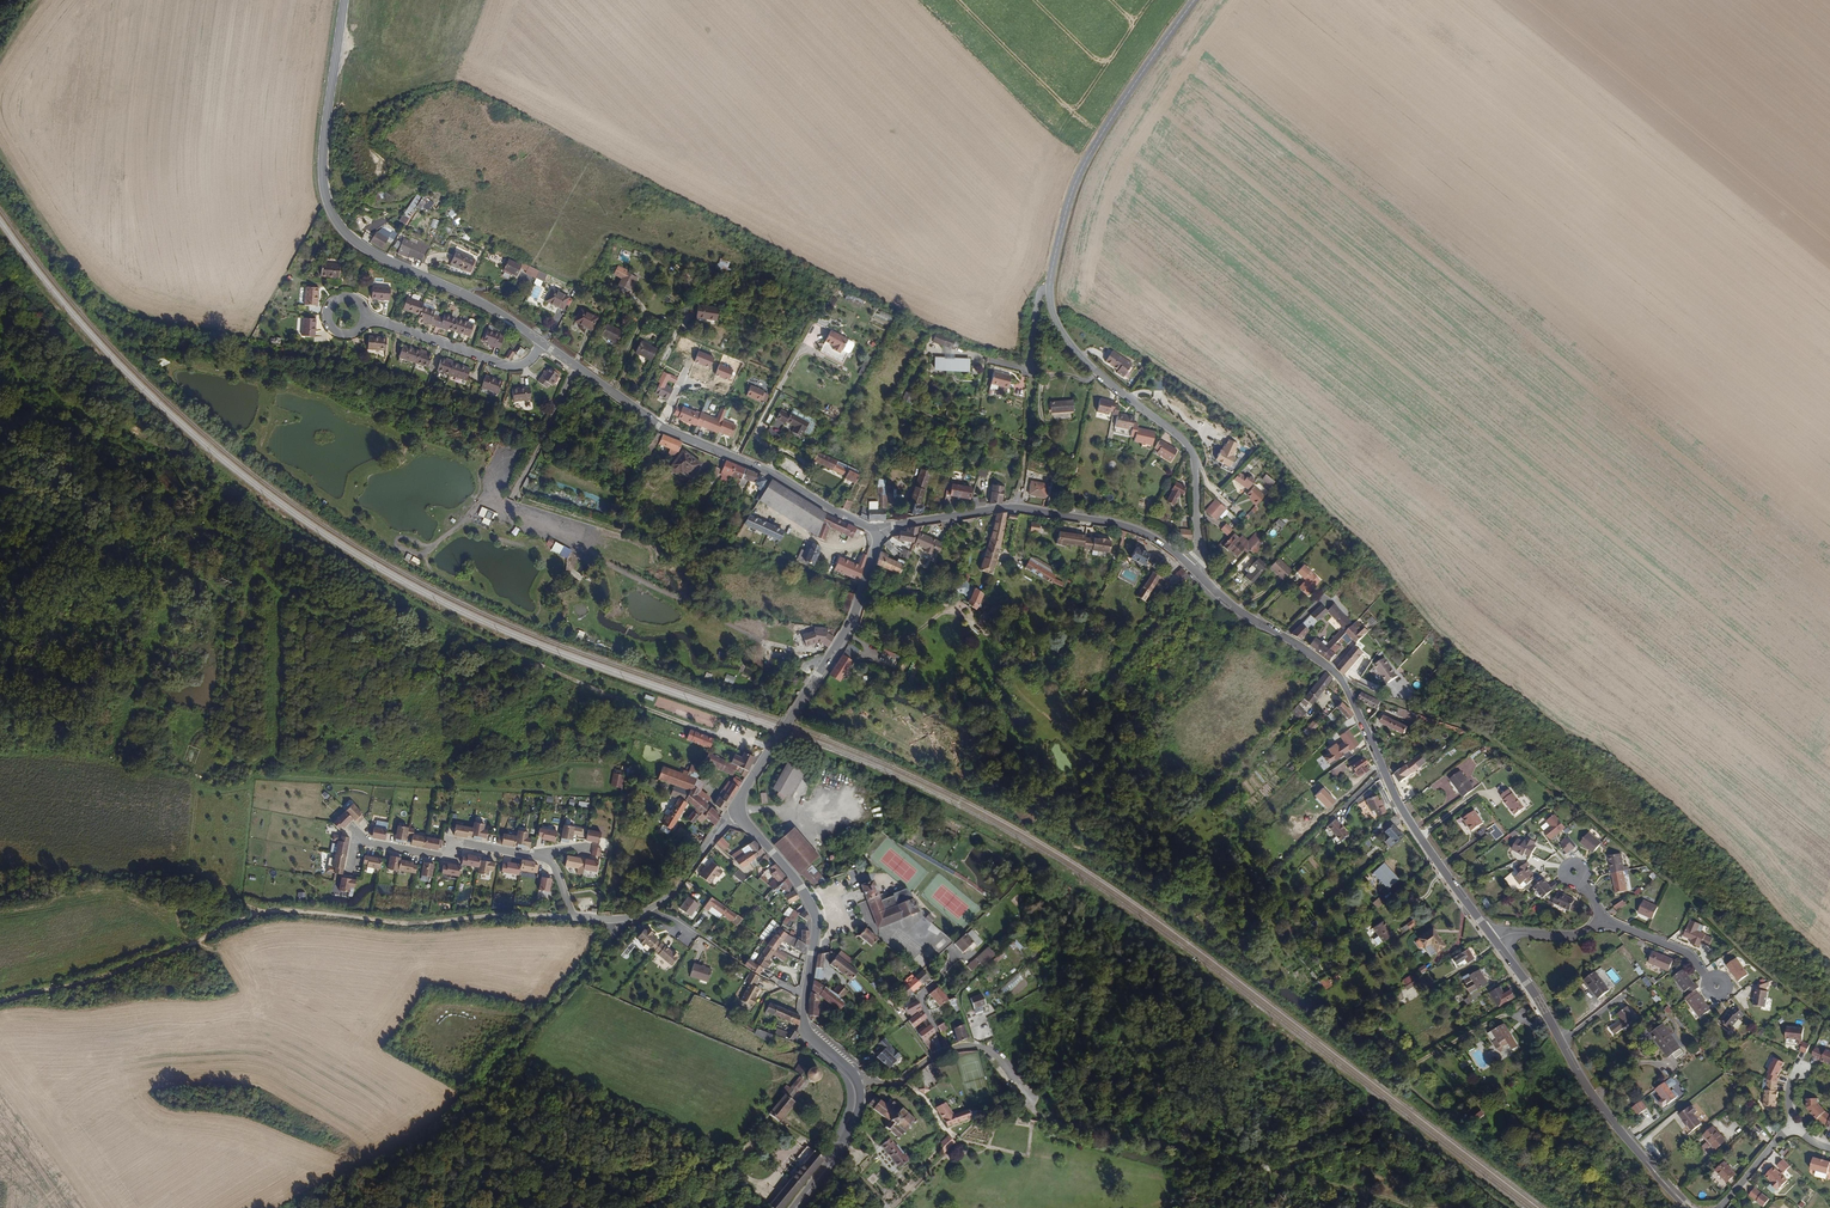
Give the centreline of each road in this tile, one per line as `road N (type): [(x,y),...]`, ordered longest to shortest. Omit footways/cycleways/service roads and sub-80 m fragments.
road 1 (tertiary): [(1192,569),(1202,554),(1192,451),(1089,364),(1059,324),(1051,295),(1083,167),(1195,0)]
road 2 (secondary): [(1192,569),(1340,678),(1407,818),(1496,942)]
road 3 (residential): [(860,1087),(900,1082),(931,1058),(972,1045),(988,1050),(1053,1120),(1282,1170)]
road 4 (secondary): [(541,342),(479,302),(373,253),(332,213),(323,155),(345,0)]
road 5 (track): [(561,769),(481,787),(255,778),(239,905)]
road 6 (secondary): [(875,531),(777,476),(658,425),(541,342)]
road 7 (track): [(180,893),(195,782),(227,729),(245,594),(267,568)]
road 8 (secondary): [(875,531),(1018,508),(1136,529),(1192,569)]
road 9 (secondary): [(1496,942),(1595,1098),(1692,1207)]
road 10 (secondary): [(860,1087),(805,1025),(812,907),(740,810)]
road 11 (secondary): [(740,810),(744,791),(851,621),(875,531)]
road 12 (track): [(571,916),(413,923),(263,910)]
road 13 (track): [(263,910),(121,971),(0,1000)]
road 14 (track): [(263,910),(62,873),(0,879)]
road 15 (track): [(1291,1170),(1348,1141),(1398,1134),(1506,1207)]
road 16 (track): [(545,667),(690,725),(772,748)]
road 17 (residential): [(547,858),(457,843),(441,857),(356,841),(350,872)]
road 18 (residential): [(541,342),(528,362),(508,365),(364,318)]
road 19 (track): [(635,915),(539,1021)]
road 20 (residential): [(648,909),(621,918),(571,916),(547,858)]
road 21 (track): [(850,624),(897,639),(946,612),(979,625)]
road 22 (secondary): [(795,1207),(846,1137),(860,1087)]
road 23 (residential): [(740,810),(682,886),(648,909)]
road 24 (track): [(1282,1170),(1412,1207)]
road 25 (residential): [(1604,921),(1689,955),(1709,979)]

